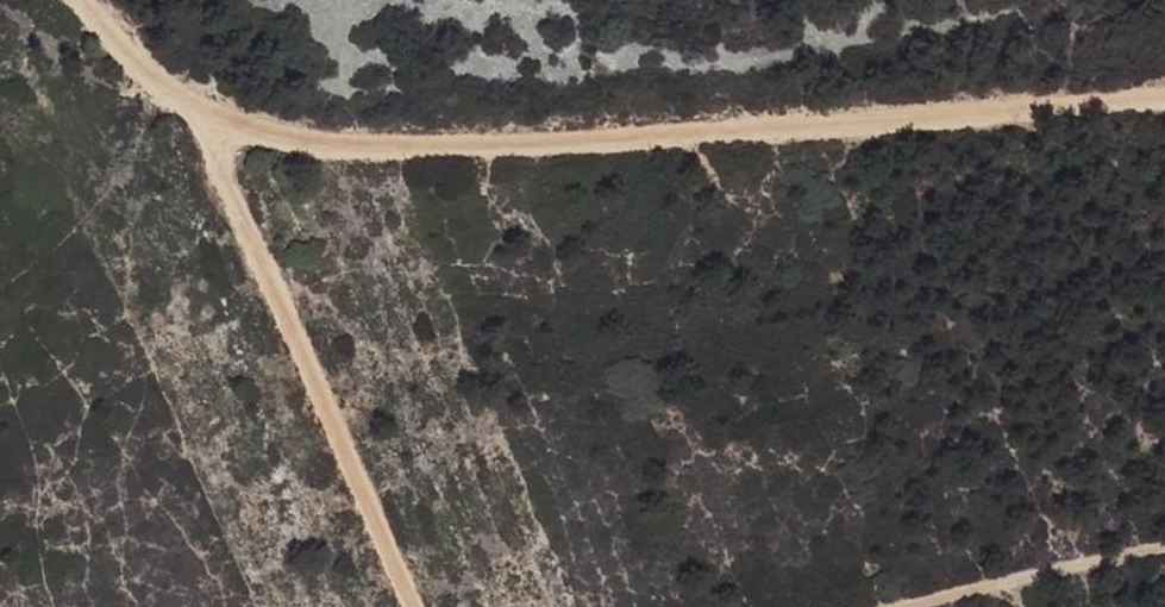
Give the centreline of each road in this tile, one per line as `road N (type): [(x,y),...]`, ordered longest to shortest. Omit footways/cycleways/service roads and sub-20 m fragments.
road 1 (track): [(1164,89),(794,129),(433,148),(278,132),(208,113),(126,58),(91,0)]
road 2 (track): [(208,113),(218,170),(415,606)]
road 3 (track): [(1164,545),(901,606)]

